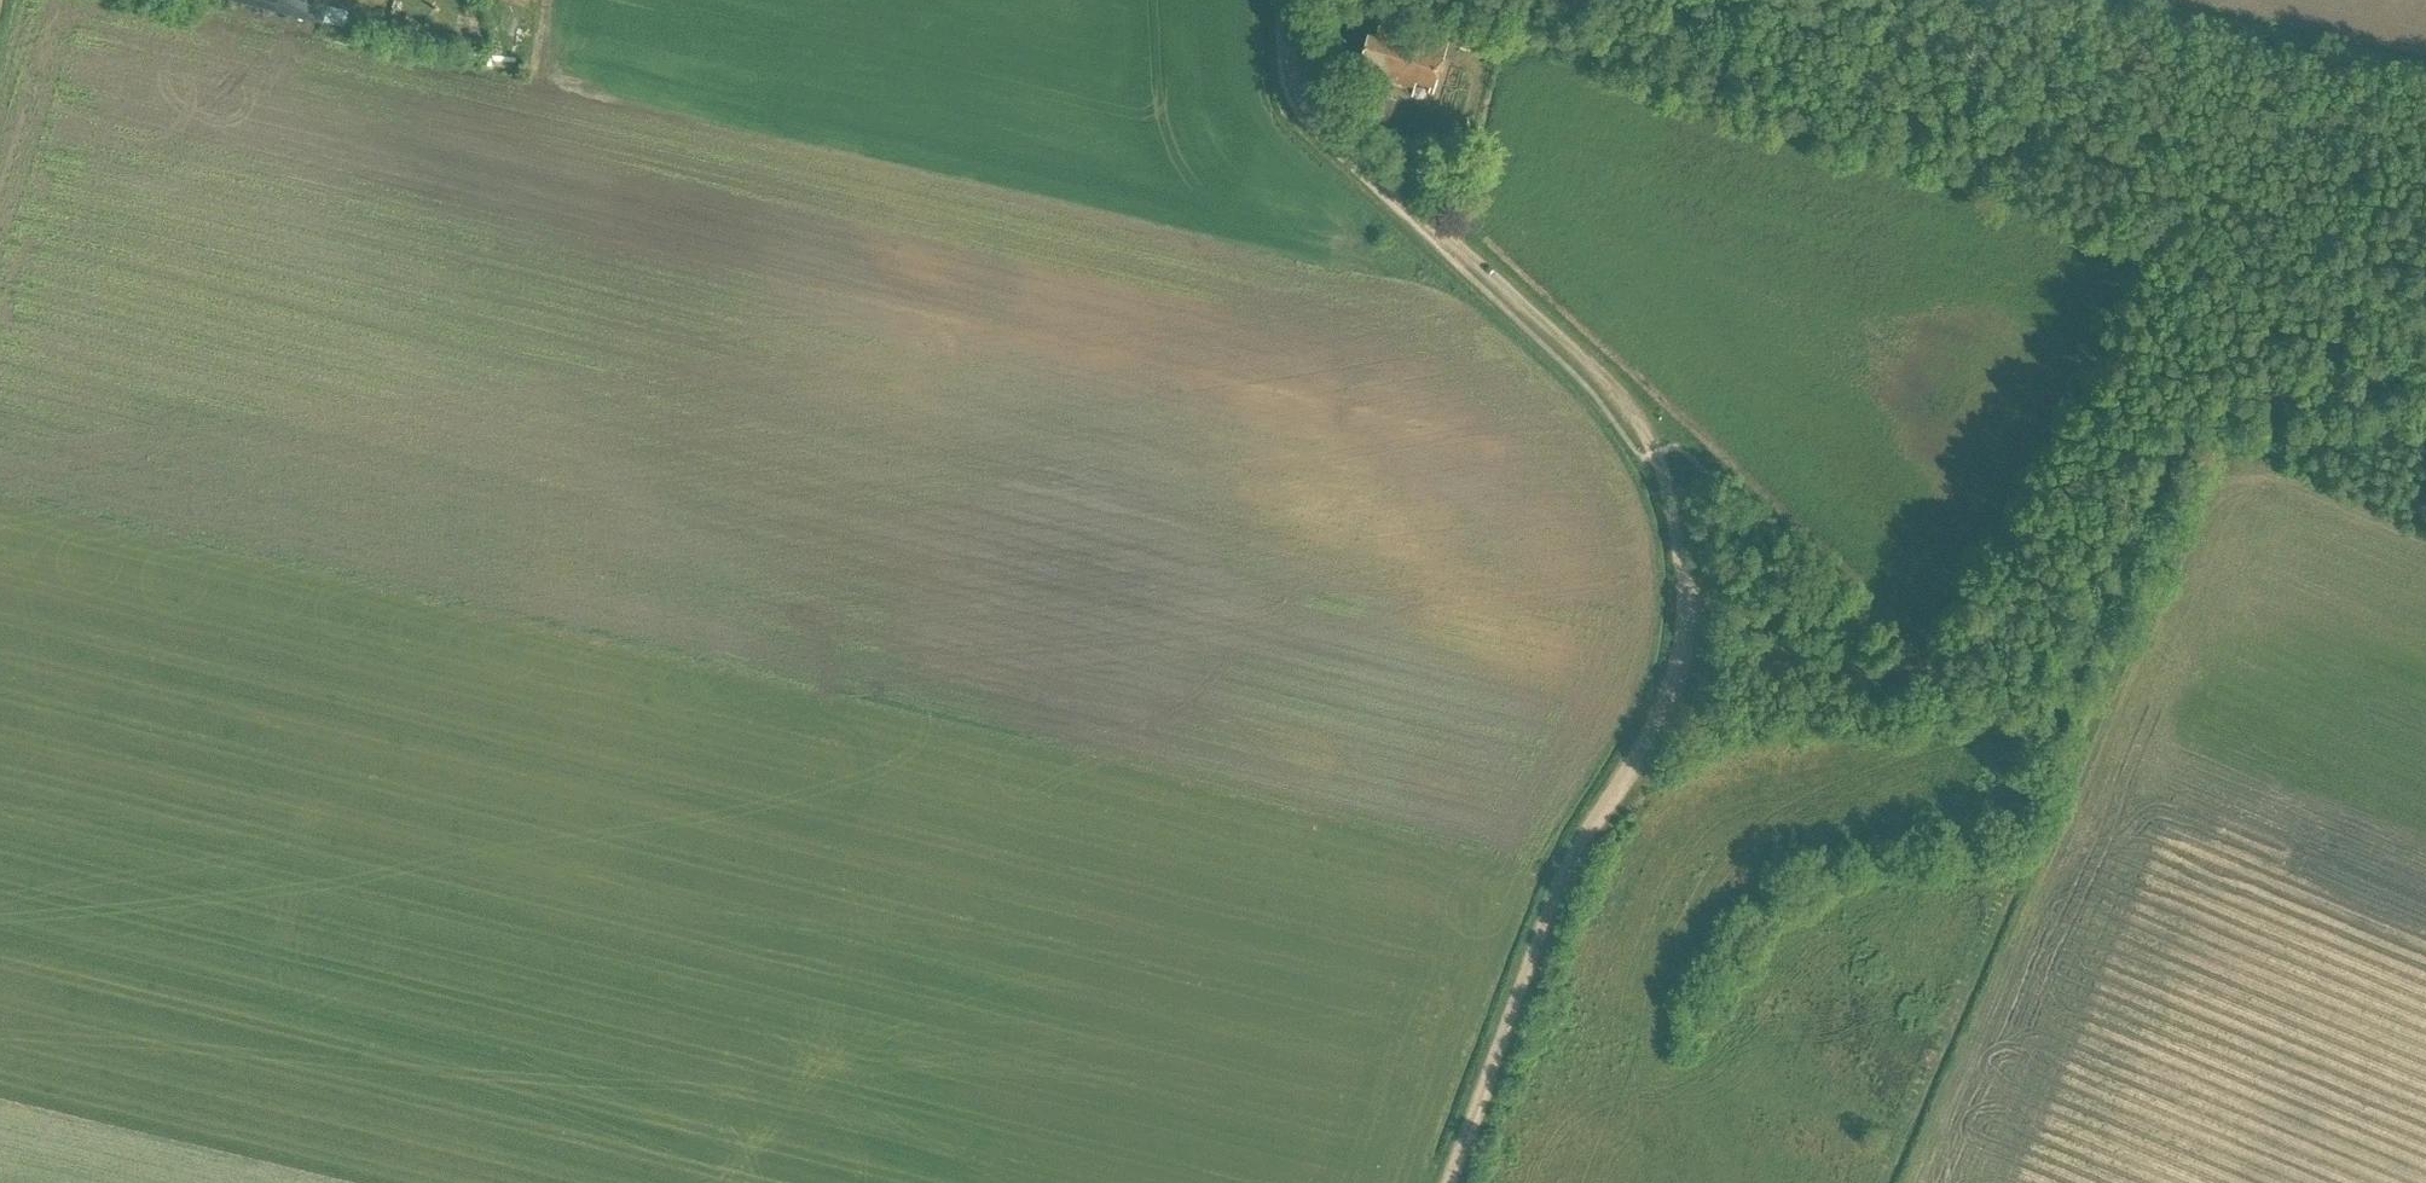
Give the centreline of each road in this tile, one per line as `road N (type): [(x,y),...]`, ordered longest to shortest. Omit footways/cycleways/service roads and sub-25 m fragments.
road 1 (track): [(1689,598),(1683,647),(1660,714),(1566,870),(1448,1182)]
road 2 (track): [(1655,454),(1581,360),(1303,105),(1291,76),(1289,0)]
road 3 (track): [(1655,454),(1683,535),(1689,598)]

